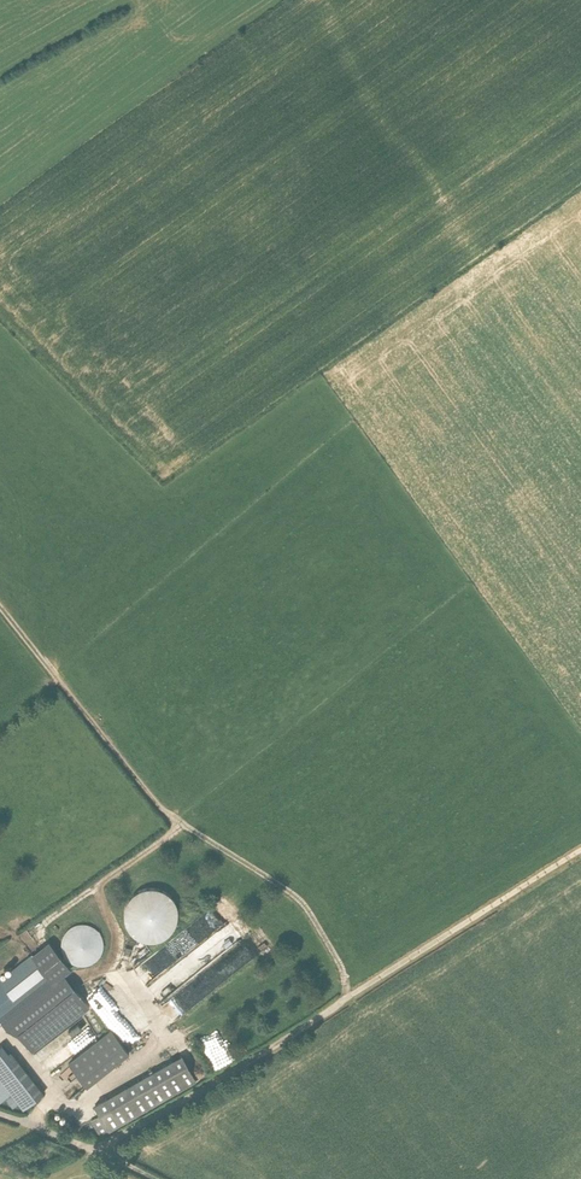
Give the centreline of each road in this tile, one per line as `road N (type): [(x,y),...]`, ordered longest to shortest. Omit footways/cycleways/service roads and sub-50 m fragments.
road 1 (track): [(580,850),(267,1051),(93,1150)]
road 2 (track): [(347,999),(341,966),(300,900),(160,808),(0,607)]

